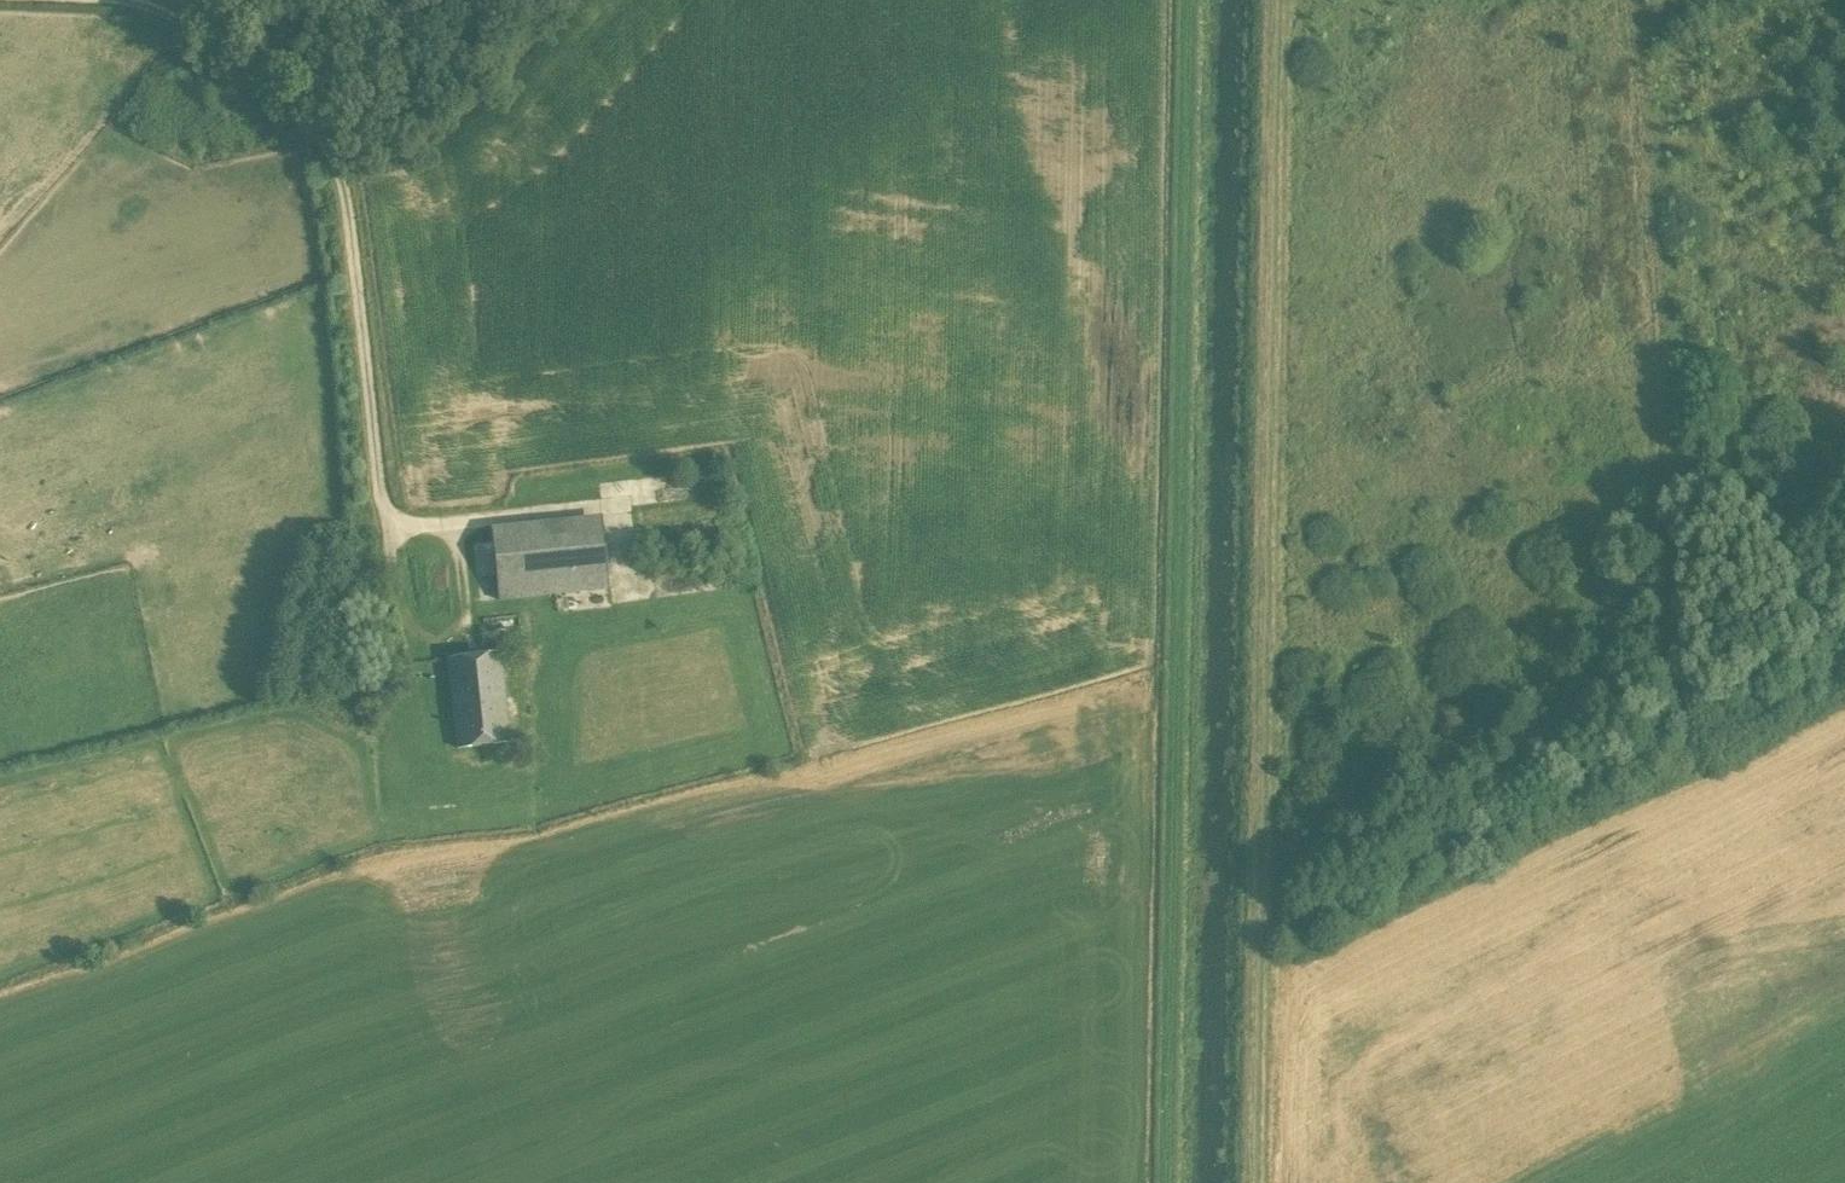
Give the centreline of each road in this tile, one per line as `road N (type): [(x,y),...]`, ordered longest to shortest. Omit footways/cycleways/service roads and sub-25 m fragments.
road 1 (track): [(1844,725),(1724,783),(1697,783),(1632,0)]

